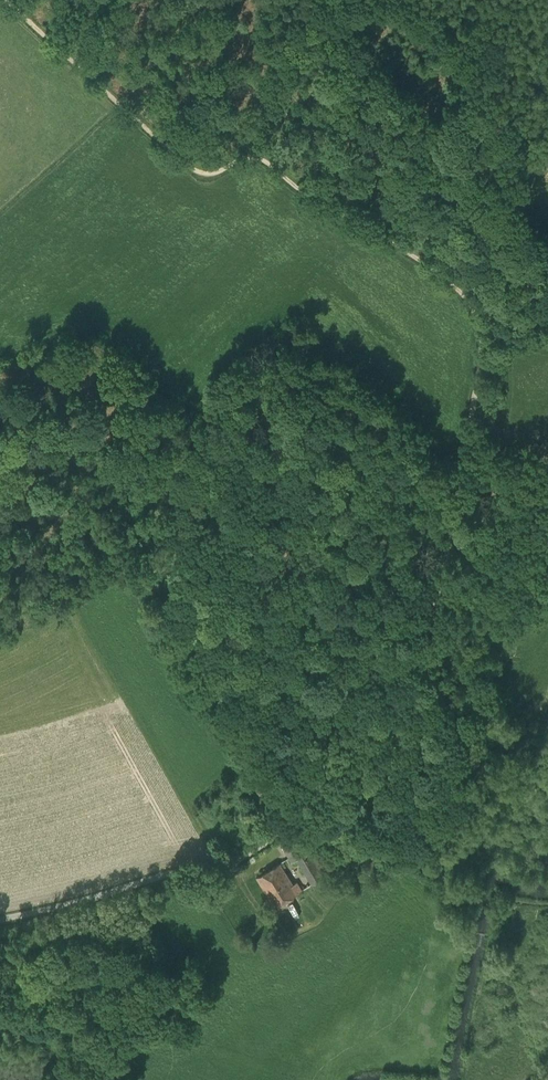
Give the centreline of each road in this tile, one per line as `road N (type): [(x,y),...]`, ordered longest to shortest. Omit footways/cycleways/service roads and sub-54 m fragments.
road 1 (track): [(297,822),(337,787),(411,667),(440,586),(485,341),(481,313),(460,289),(365,225),(312,200),(260,157)]
road 2 (track): [(260,157),(199,175),(7,0)]
road 3 (unclassified): [(0,920),(233,863),(297,822)]

